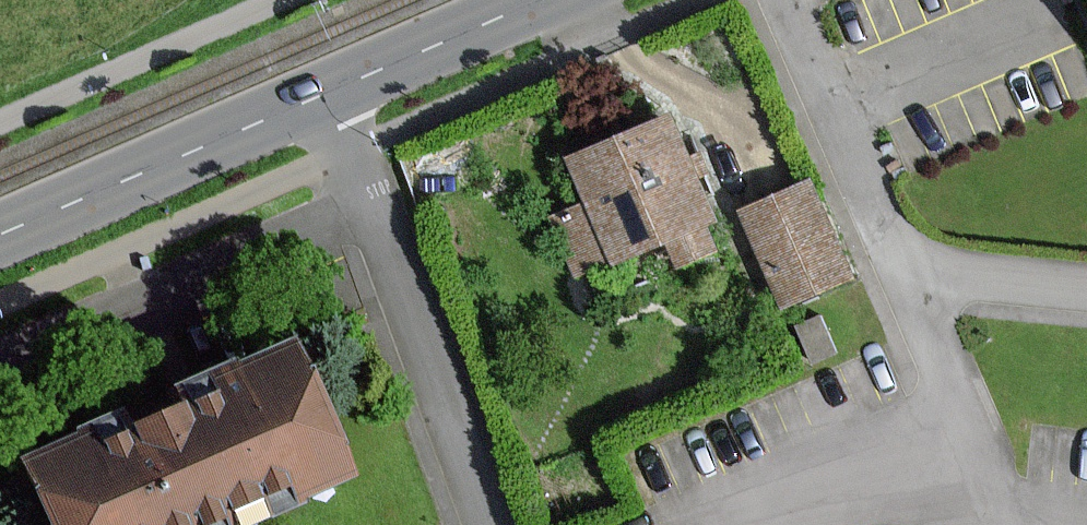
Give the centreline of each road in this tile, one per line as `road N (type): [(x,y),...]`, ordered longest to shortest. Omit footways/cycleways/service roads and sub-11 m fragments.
road 1 (residential): [(313,100),(365,185),(485,524)]
road 2 (tertiary): [(313,100),(0,235)]
road 3 (residential): [(880,268),(959,484),(972,510),(998,524)]
road 4 (residential): [(880,268),(785,0)]
road 5 (tertiary): [(541,0),(313,100)]
road 6 (residential): [(1086,286),(880,268)]

